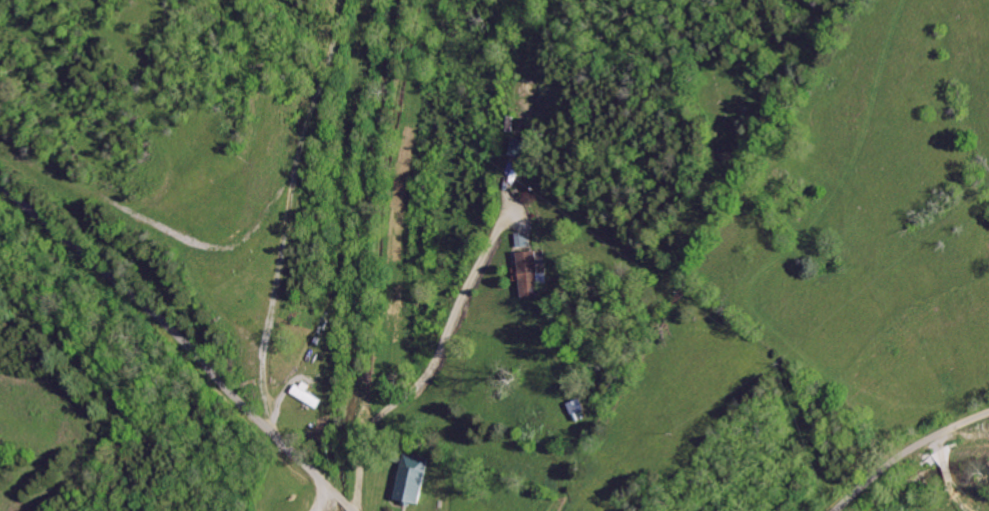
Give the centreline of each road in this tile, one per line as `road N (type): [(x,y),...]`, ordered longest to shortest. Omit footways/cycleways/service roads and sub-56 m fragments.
road 1 (residential): [(0,187),(168,327),(351,510)]
road 2 (residential): [(828,510),(907,447),(988,411)]

